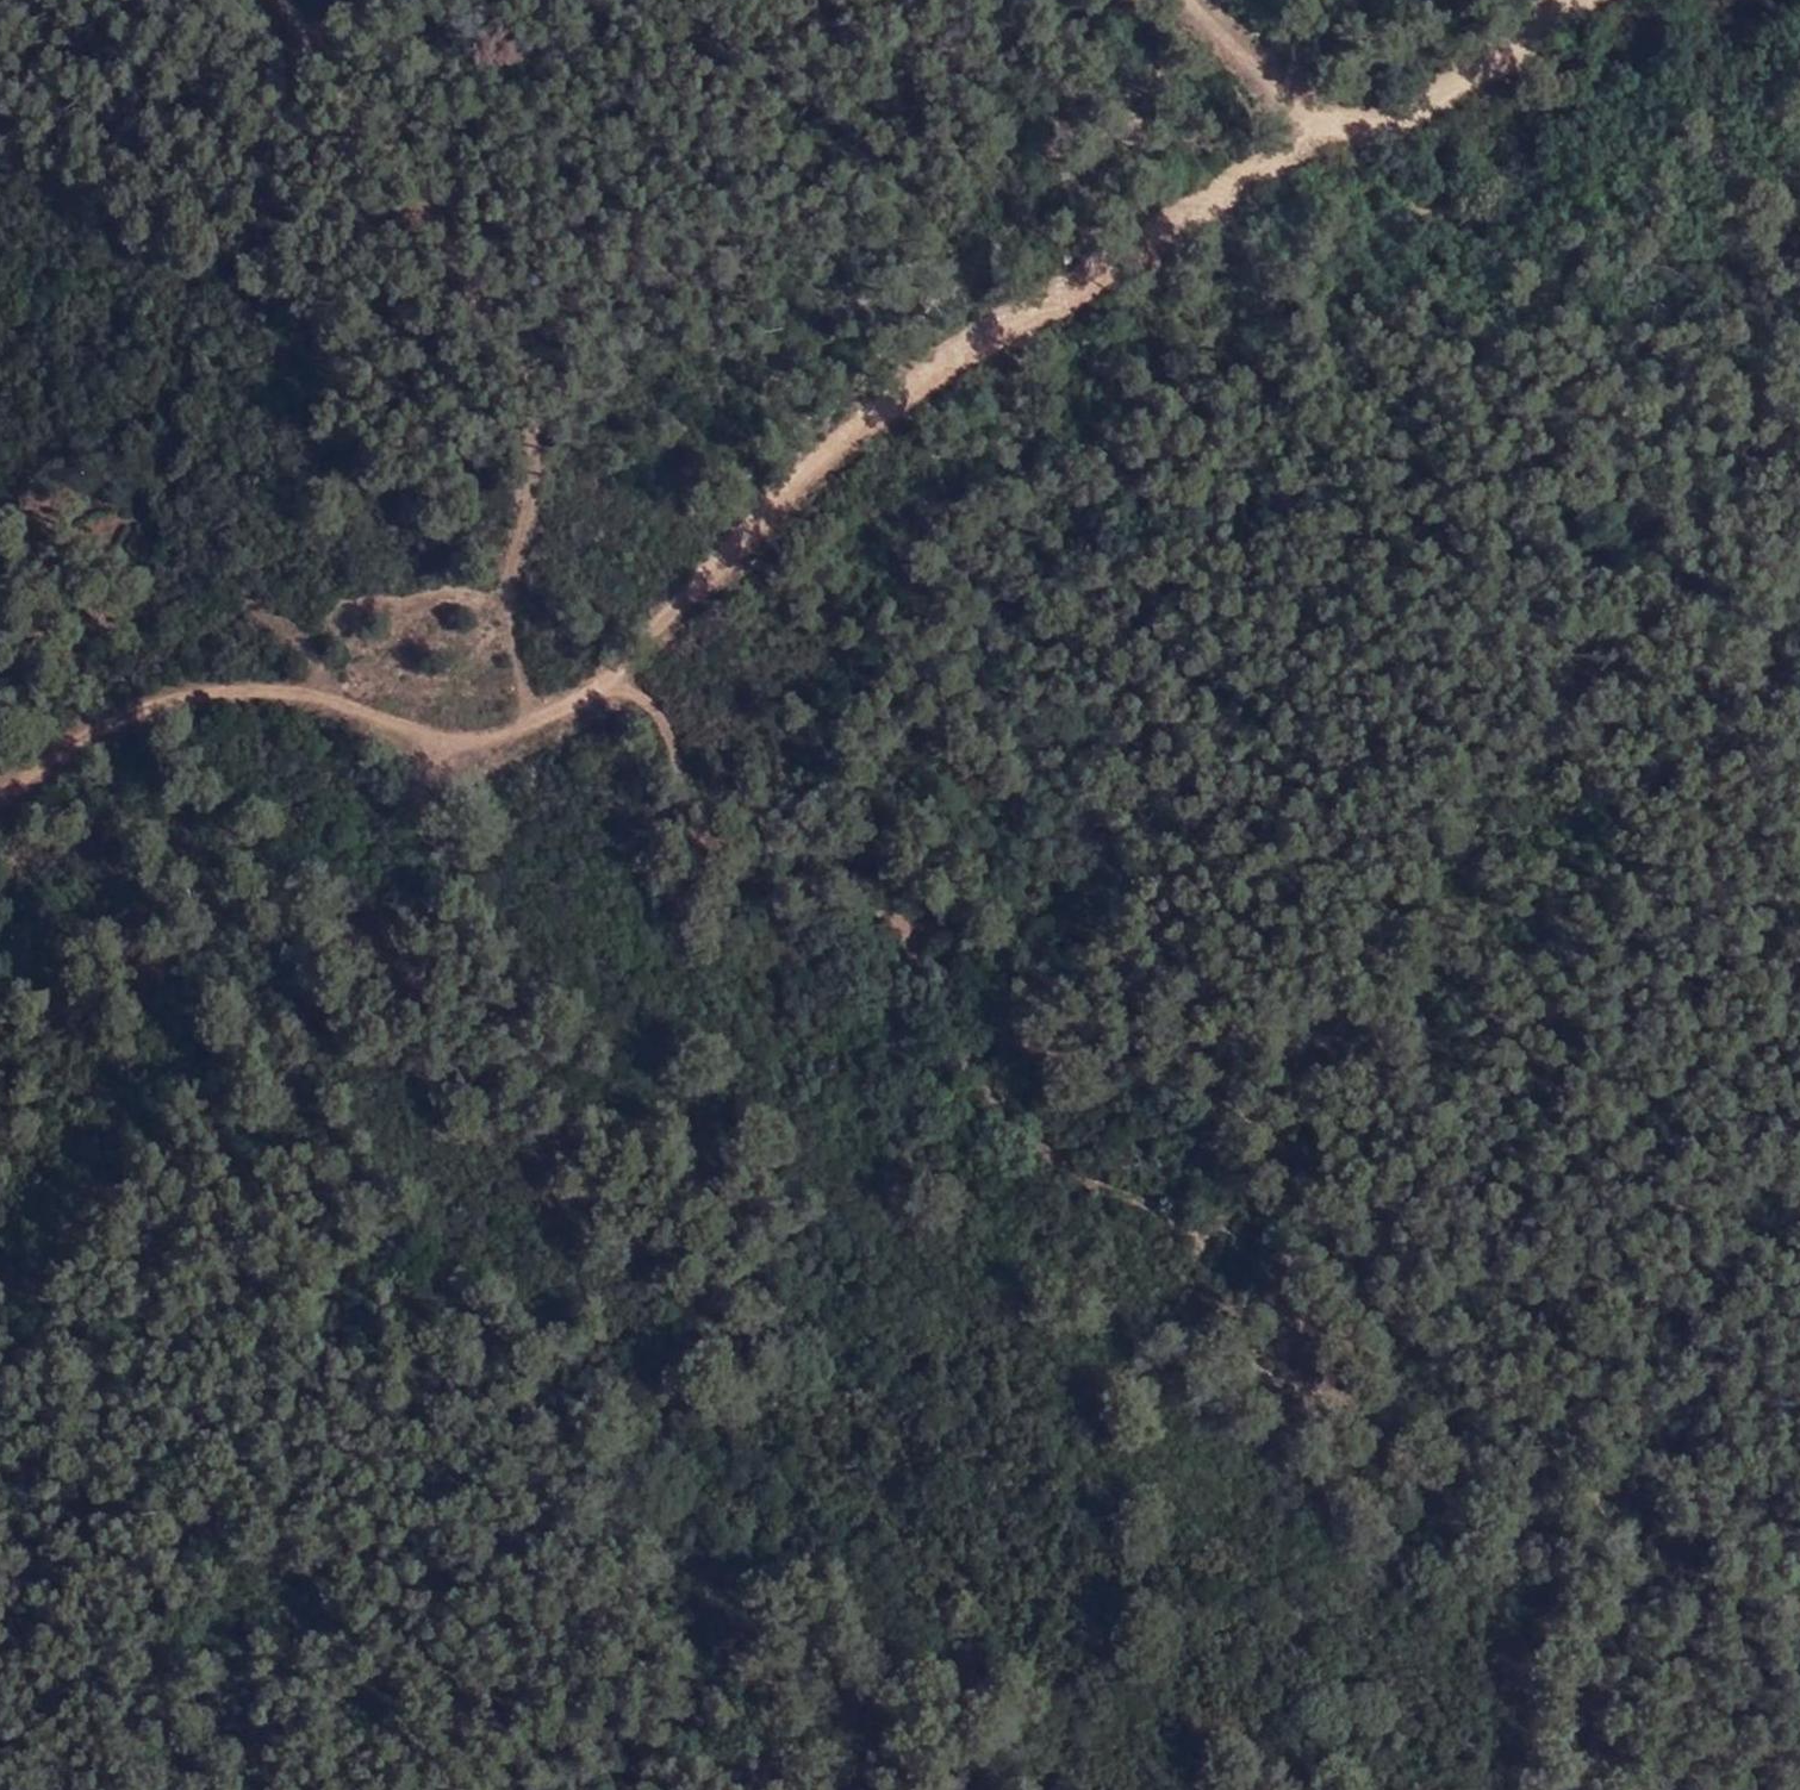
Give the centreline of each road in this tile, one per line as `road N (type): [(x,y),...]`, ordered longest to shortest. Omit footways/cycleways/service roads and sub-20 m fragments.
road 1 (track): [(0,793),(64,743),(119,713),(223,685),(328,696),(444,744),(601,692),(721,547),(920,368),(1312,133),(1198,0)]
road 2 (track): [(1572,0),(1398,124),(1312,133)]

